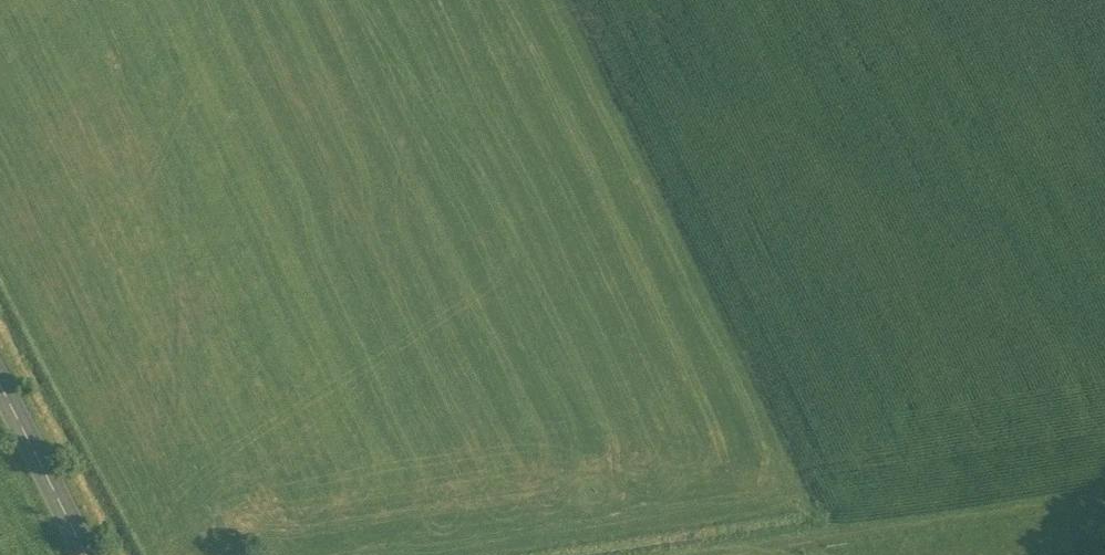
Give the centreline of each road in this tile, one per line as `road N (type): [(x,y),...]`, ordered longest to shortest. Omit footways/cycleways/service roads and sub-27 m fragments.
road 1 (unclassified): [(86,554),(0,380)]

